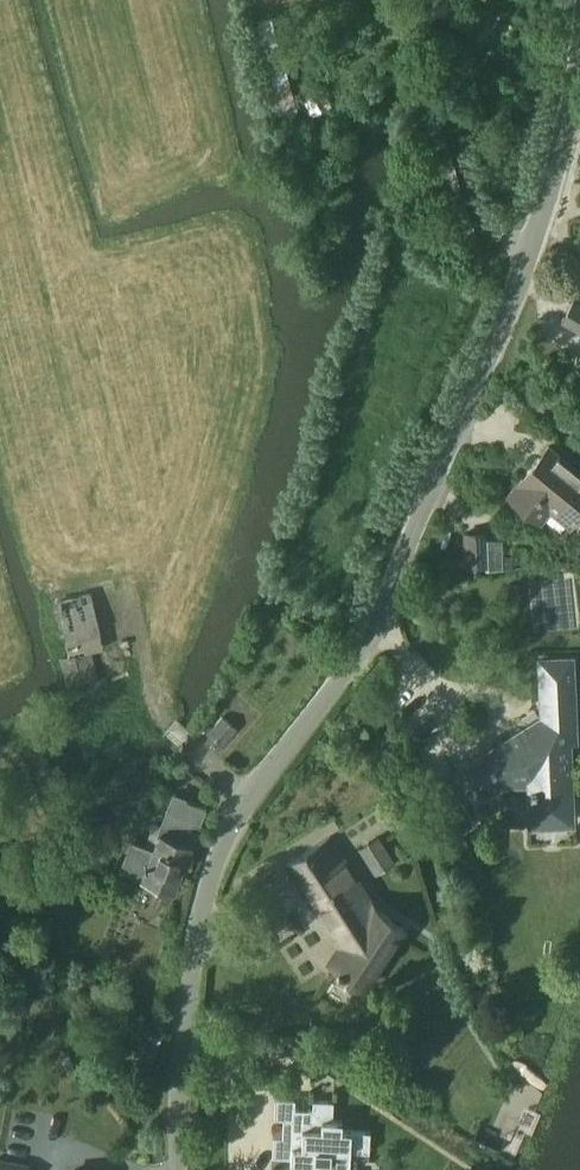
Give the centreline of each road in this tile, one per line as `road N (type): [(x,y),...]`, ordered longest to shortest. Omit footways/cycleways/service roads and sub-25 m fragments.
road 1 (unclassified): [(180,1169),(187,980),(201,907),(229,826),(357,655),(397,571),(515,294),(570,98),(579,18)]

